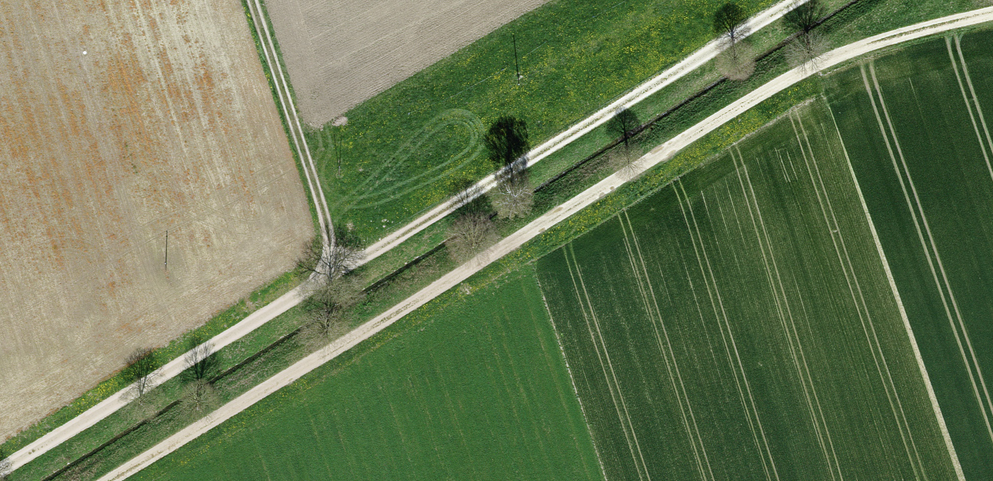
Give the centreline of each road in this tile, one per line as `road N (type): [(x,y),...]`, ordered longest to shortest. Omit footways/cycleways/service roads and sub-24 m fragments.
road 1 (track): [(108,480),(810,67),(992,14)]
road 2 (track): [(798,0),(327,279)]
road 3 (track): [(327,279),(0,473)]
road 4 (track): [(253,0),(322,207),(327,279)]

